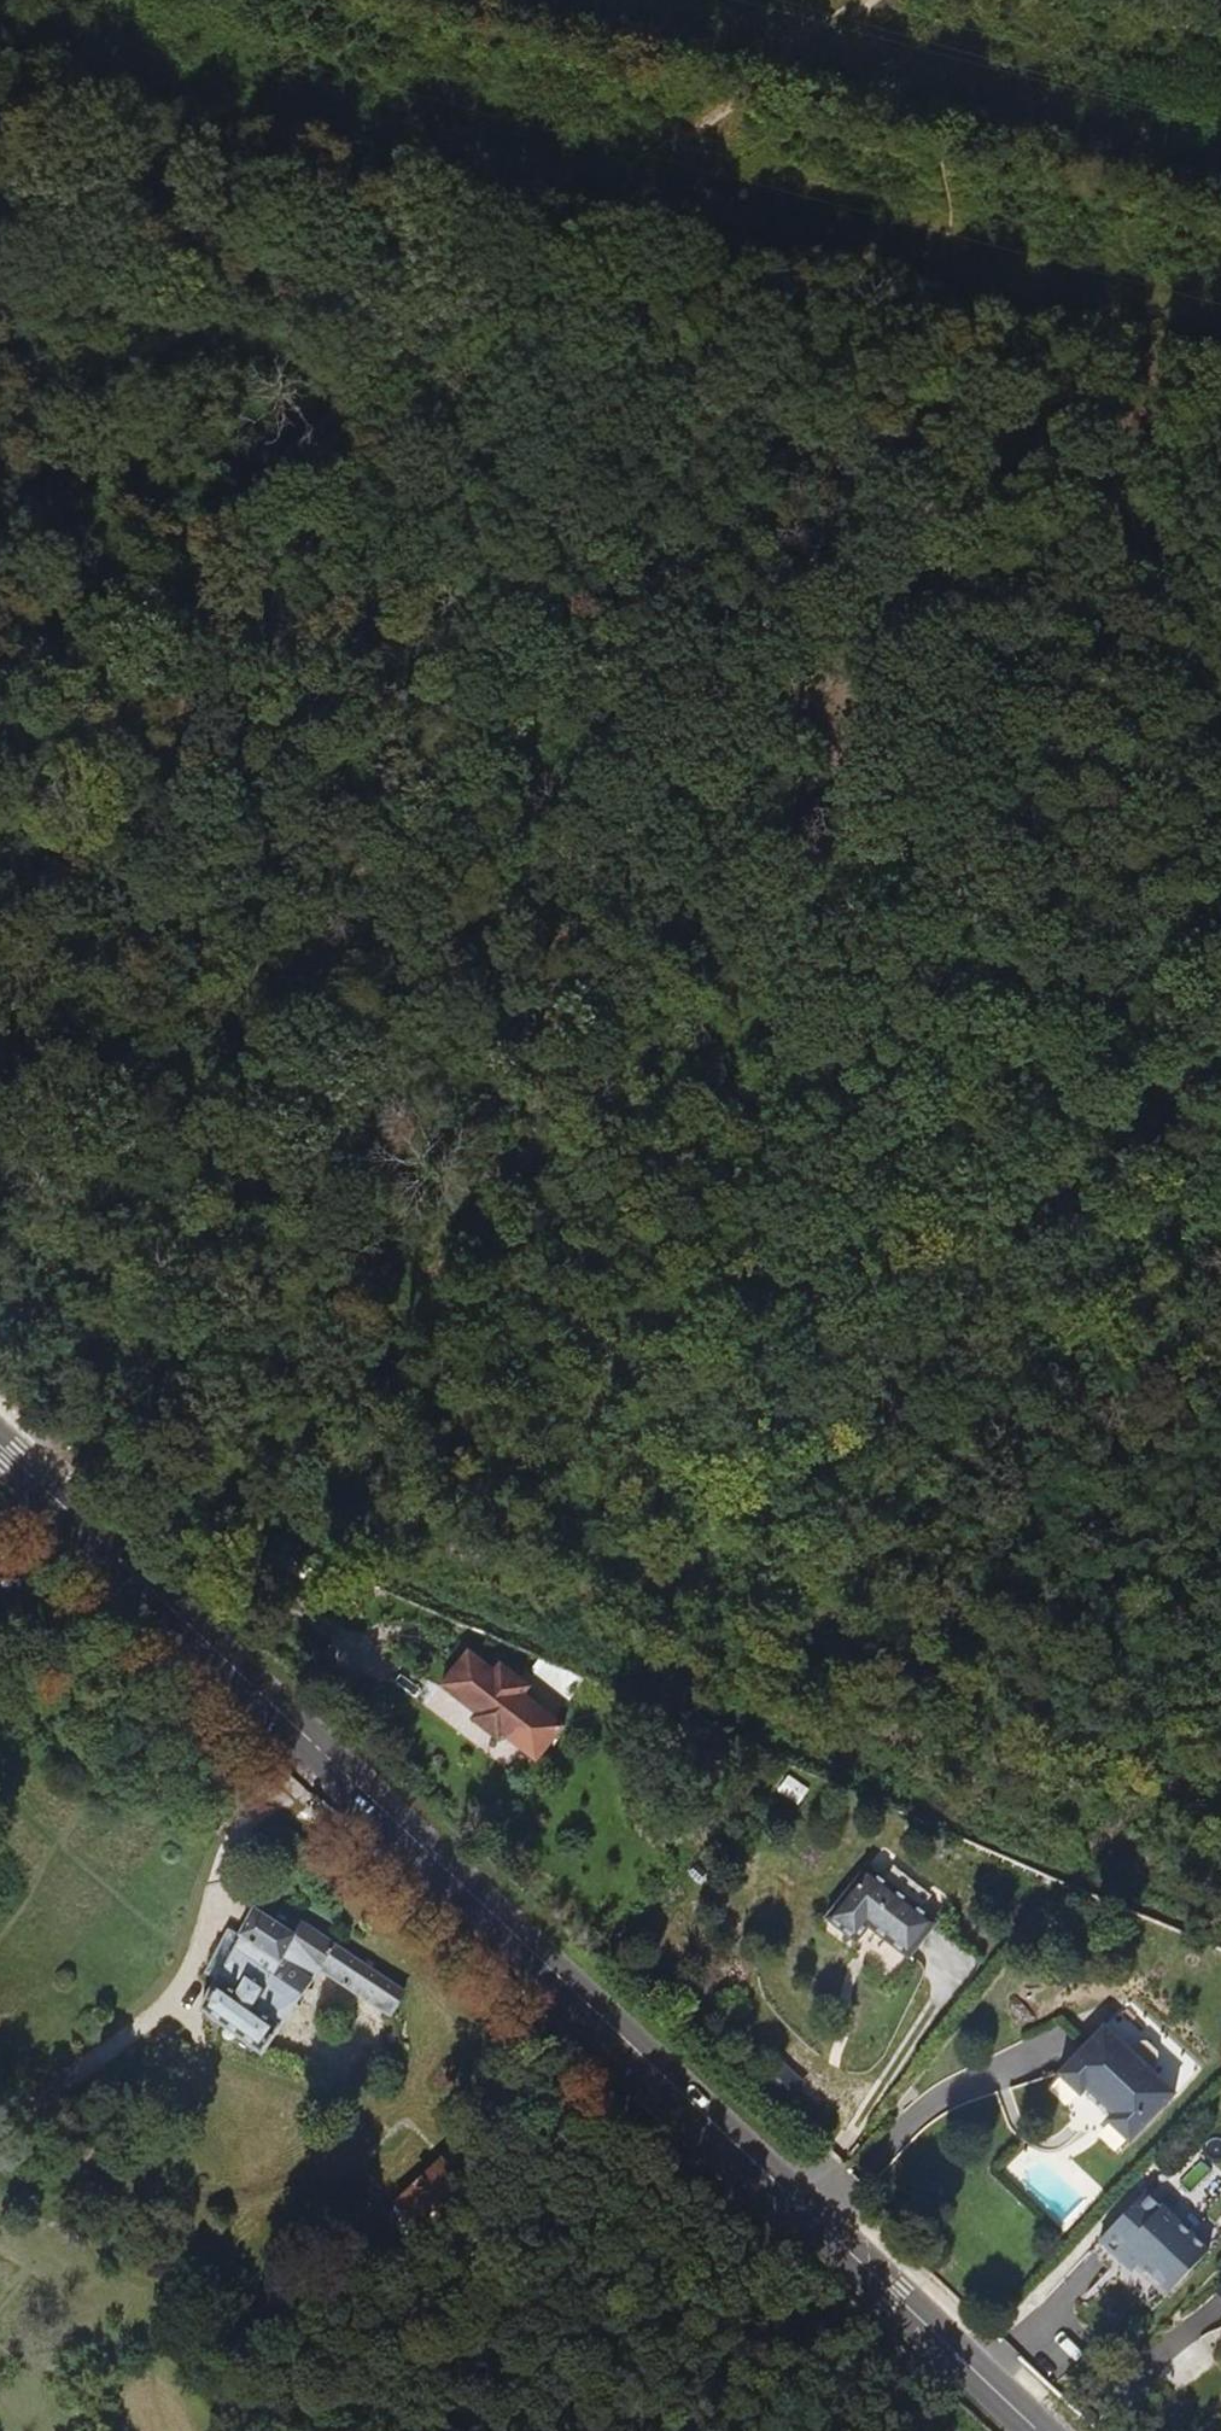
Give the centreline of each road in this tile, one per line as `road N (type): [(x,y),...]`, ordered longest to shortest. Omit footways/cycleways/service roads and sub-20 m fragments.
road 1 (primary): [(1035,2430),(0,1446)]
road 2 (track): [(0,669),(912,0)]

